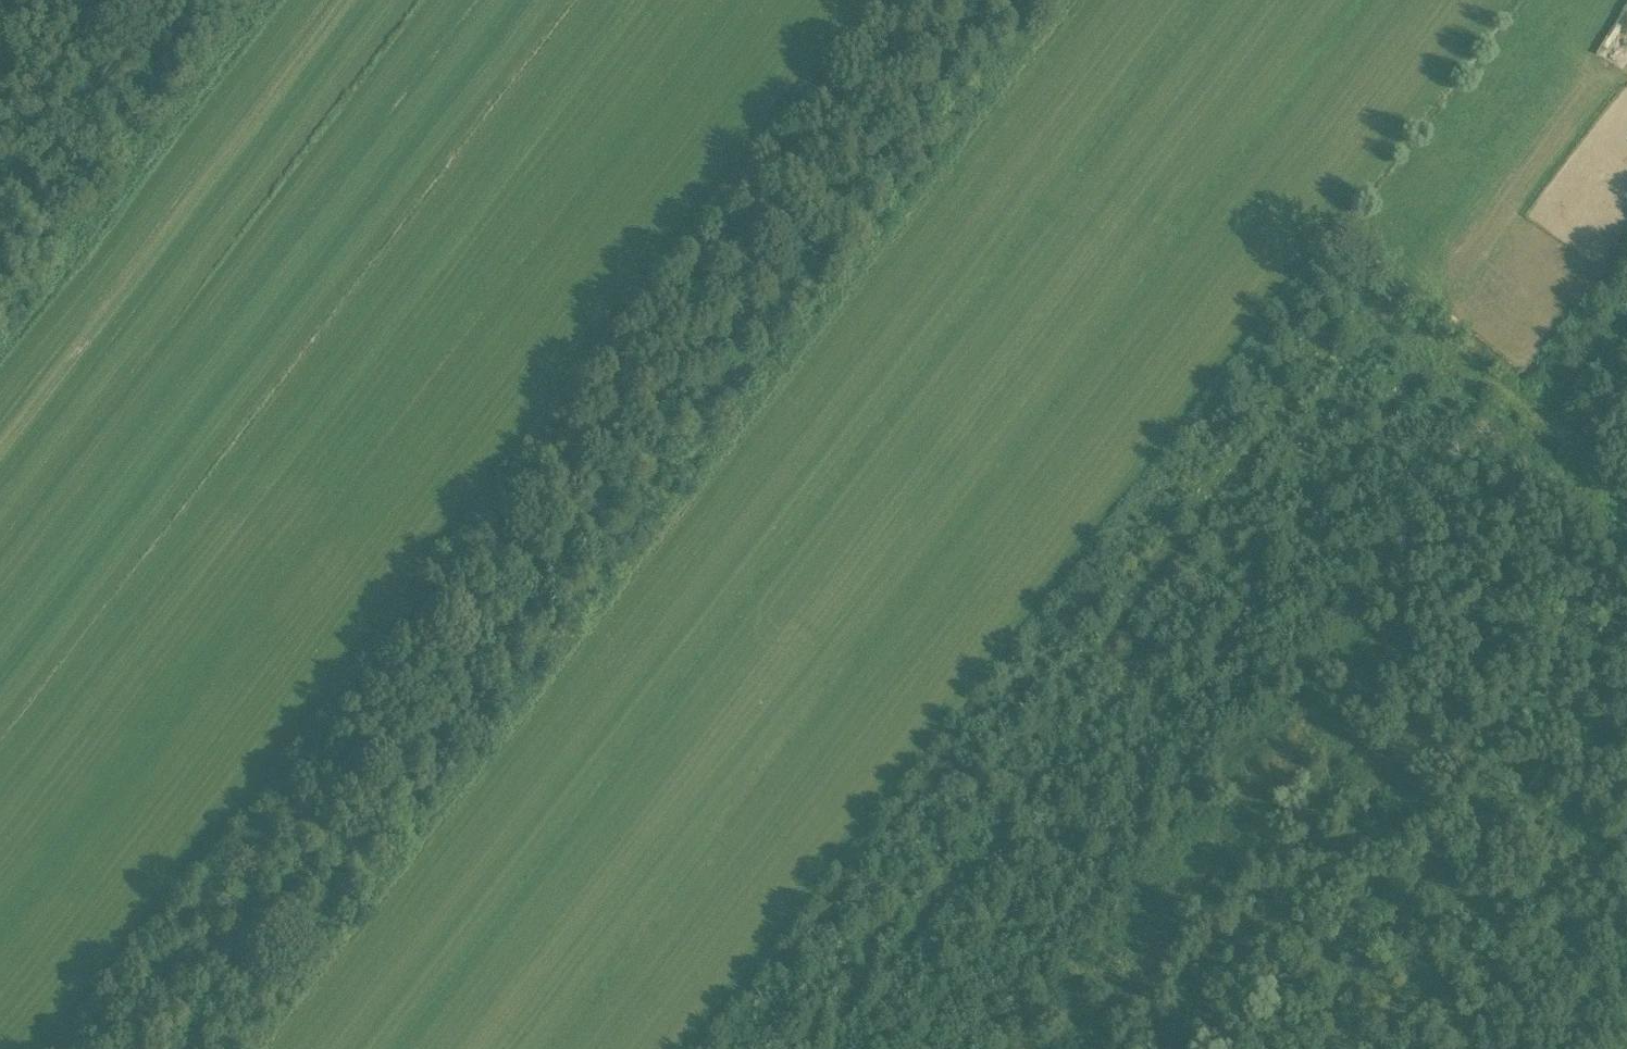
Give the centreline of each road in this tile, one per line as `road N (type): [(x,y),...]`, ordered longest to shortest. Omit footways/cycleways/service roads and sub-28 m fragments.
road 1 (track): [(1626,511),(1550,419),(1358,279)]

